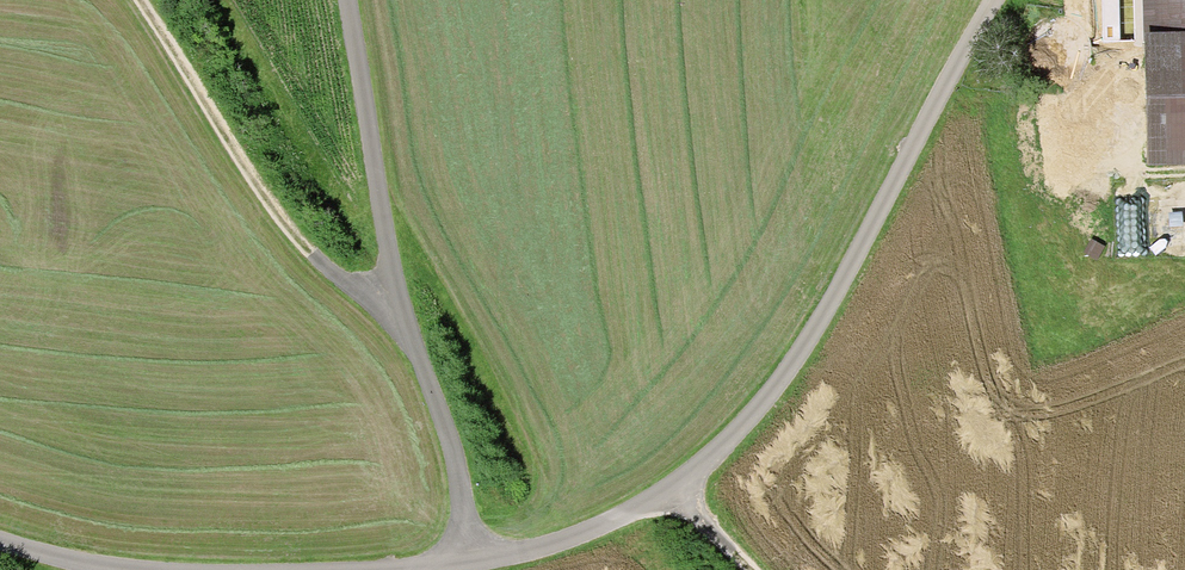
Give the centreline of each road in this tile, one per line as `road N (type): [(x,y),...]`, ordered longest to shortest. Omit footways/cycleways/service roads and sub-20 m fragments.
road 1 (unclassified): [(476,561),(553,548),(678,487),(761,411),(832,305),(999,0)]
road 2 (unclassified): [(476,561),(472,510),(409,333),(347,0)]
road 3 (track): [(137,0),(306,253),(409,333)]

